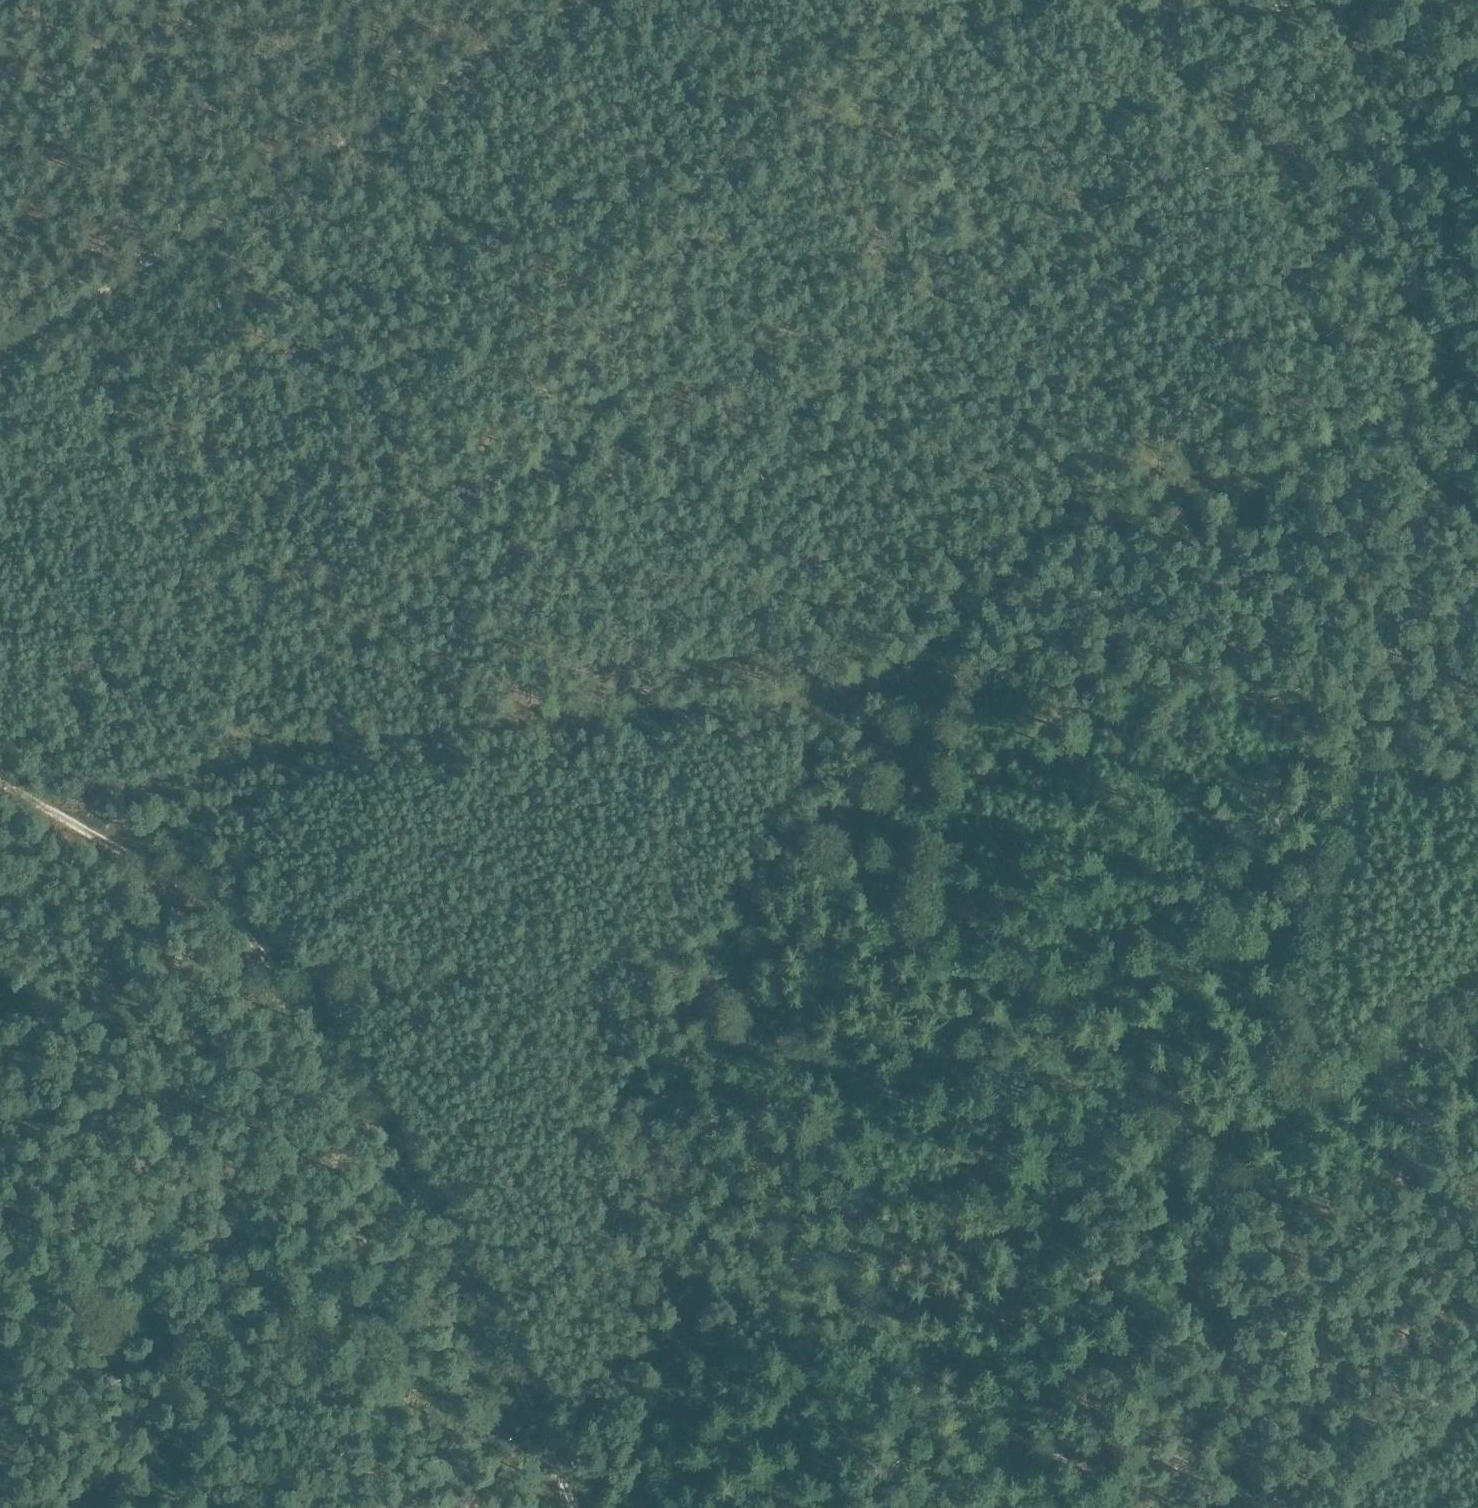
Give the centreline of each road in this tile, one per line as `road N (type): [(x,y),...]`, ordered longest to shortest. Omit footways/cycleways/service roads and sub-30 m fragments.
road 1 (track): [(0,781),(203,899),(277,972),(468,1284),(575,1507)]
road 2 (track): [(0,347),(572,0)]

